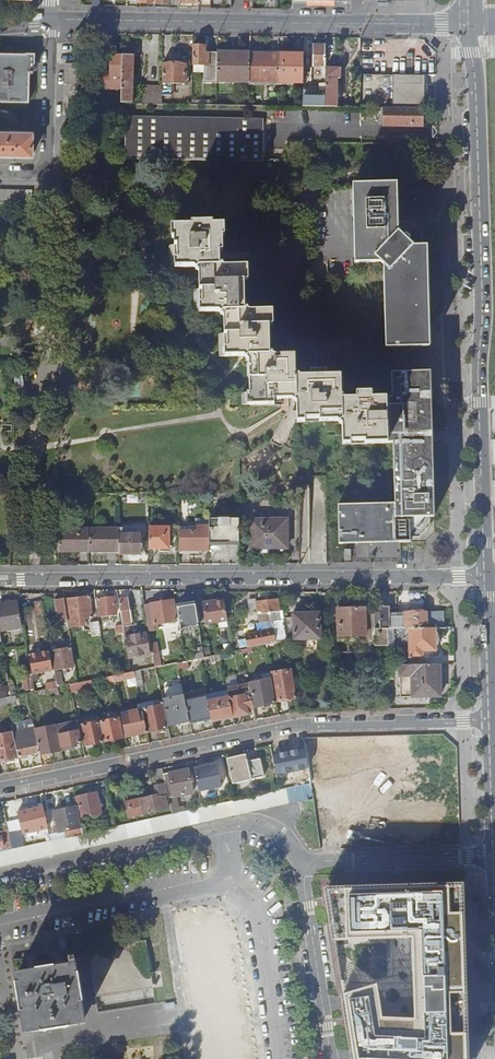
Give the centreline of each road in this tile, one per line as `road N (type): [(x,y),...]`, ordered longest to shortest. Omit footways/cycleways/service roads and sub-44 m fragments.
road 1 (primary): [(469,24),(484,286),(485,575)]
road 2 (residential): [(493,720),(283,726),(0,786)]
road 3 (residential): [(0,579),(485,575)]
road 4 (residential): [(469,24),(51,20)]
road 5 (residential): [(0,876),(239,822),(277,830),(300,861)]
road 6 (residential): [(300,861),(331,1058)]
road 7 (residential): [(51,20),(49,163),(39,173),(0,174)]
road 8 (residential): [(300,861),(494,857)]
road 9 (primary): [(485,575),(493,720)]

